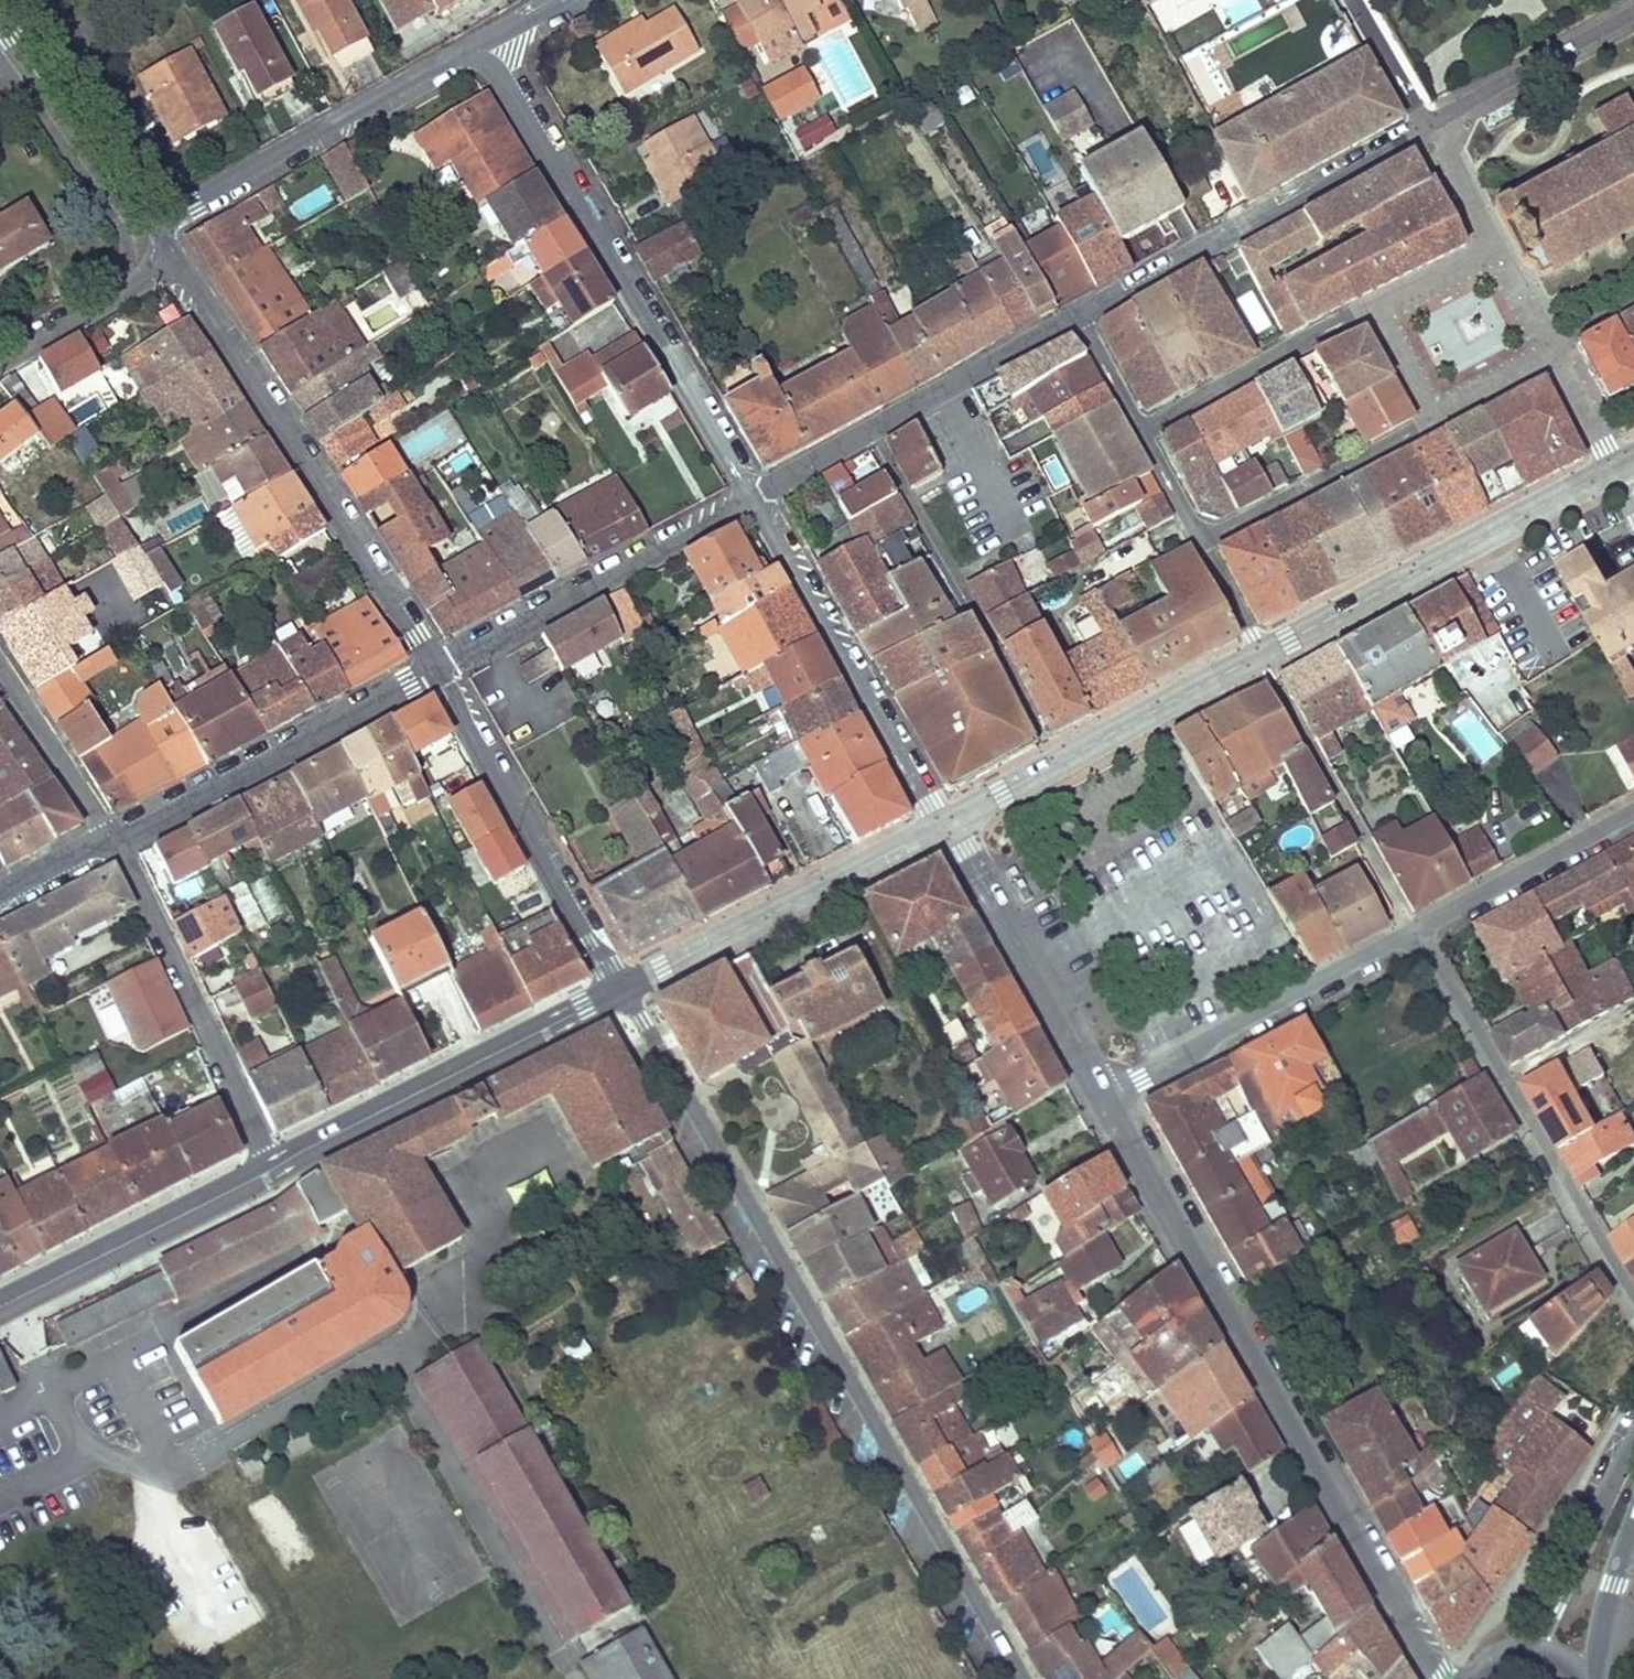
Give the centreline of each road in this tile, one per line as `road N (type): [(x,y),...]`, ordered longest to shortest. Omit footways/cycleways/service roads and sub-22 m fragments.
road 1 (residential): [(1026,1678),(619,987)]
road 2 (residential): [(1438,1678),(1103,1092)]
road 3 (residential): [(489,39),(757,488)]
road 4 (tertiary): [(439,659),(172,252)]
road 5 (residential): [(1416,928),(1633,1303)]
road 6 (tertiary): [(1261,652),(1617,474)]
road 7 (residential): [(1427,125),(1080,313)]
road 8 (tertiary): [(619,987),(273,1167)]
road 9 (residential): [(153,224),(489,39)]
road 10 (residential): [(757,488),(946,821)]
road 11 (tertiary): [(619,987),(439,659)]
road 12 (residential): [(116,836),(439,659)]
road 13 (tertiary): [(619,987),(946,821)]
road 14 (residential): [(116,836),(273,1167)]
road 15 (residential): [(757,488),(439,659)]
road 16 (tertiary): [(946,821),(1261,652)]
road 17 (residential): [(1103,1092),(1416,928)]
road 18 (residential): [(1103,1092),(946,821)]
road 19 (tertiary): [(273,1167),(0,1306)]
road 20 (residential): [(1199,538),(1438,417)]
road 21 (tertiary): [(0,8),(153,224)]
road 22 (residential): [(1143,427),(1376,308)]
road 23 (residential): [(1416,928),(1633,807)]
road 24 (residential): [(1633,12),(1427,125)]
road 25 (primary): [(1633,1460),(1565,1584),(1539,1653)]
road 26 (residential): [(939,385),(757,488)]
road 27 (residential): [(0,663),(116,836)]
road 28 (residential): [(172,252),(0,352)]
road 29 (residential): [(1013,525),(939,385)]
road 30 (residential): [(1080,313),(939,385)]
road 31 (residential): [(1427,125),(1355,0)]
road 32 (residential): [(1491,247),(1427,125)]
road 33 (residential): [(1549,360),(1617,474)]
road 34 (residential): [(0,896),(116,836)]
road 35 (residential): [(1080,313),(1143,427)]
road 36 (residential): [(1376,308),(1491,247)]
road 37 (residential): [(1199,538),(1261,652)]
road 38 (residential): [(1438,417),(1376,308)]
road 39 (residential): [(1549,360),(1438,417)]
road 40 (residential): [(1143,427),(1199,538)]

